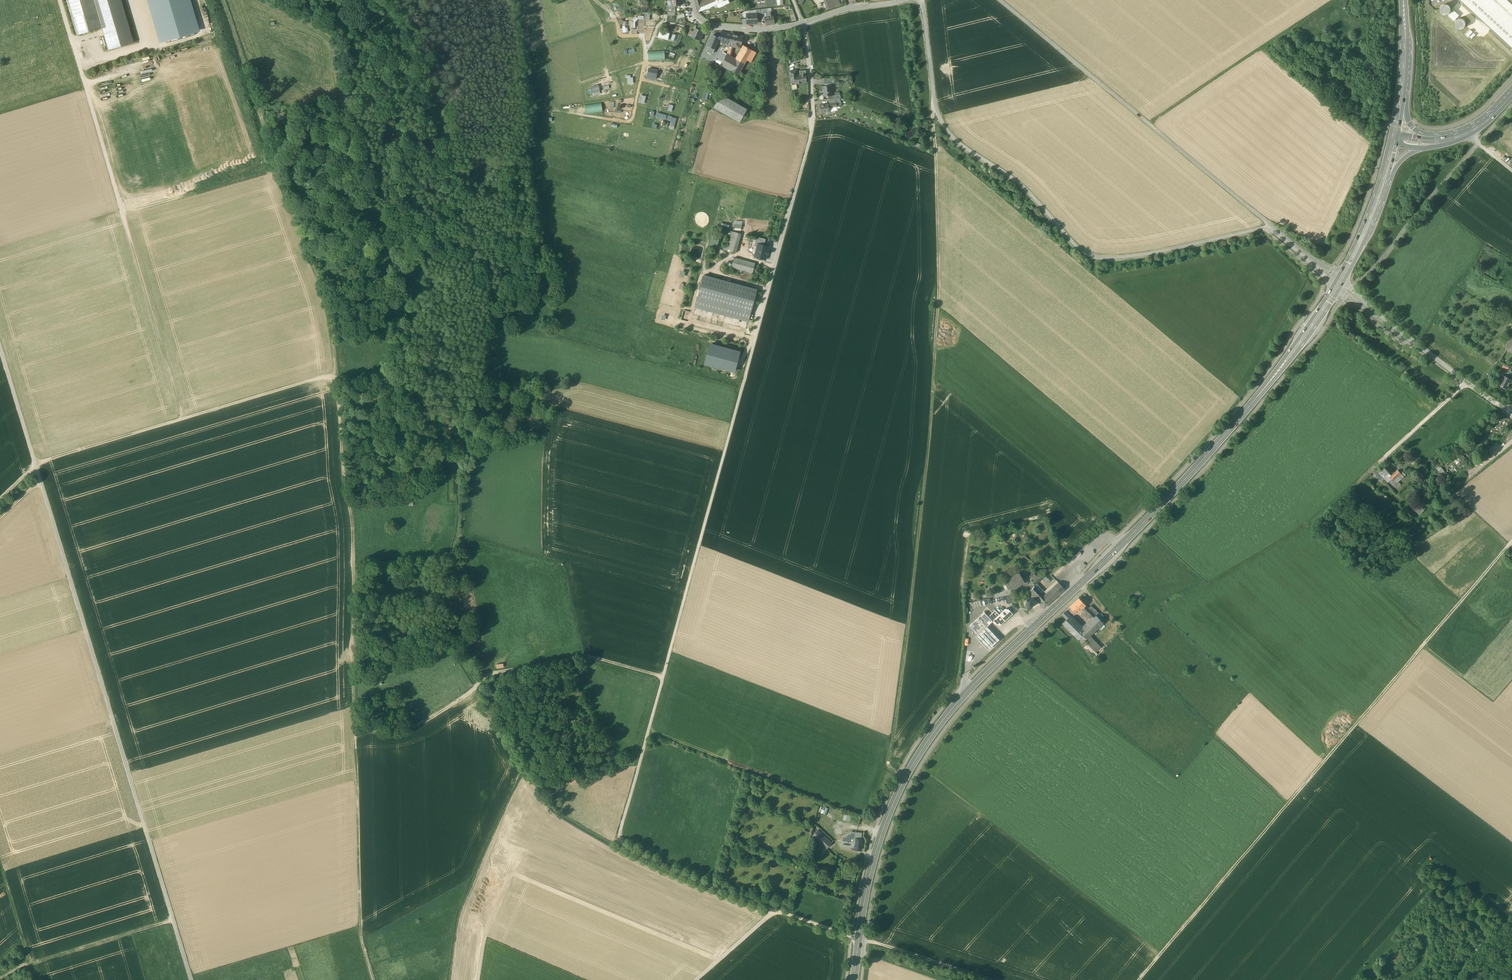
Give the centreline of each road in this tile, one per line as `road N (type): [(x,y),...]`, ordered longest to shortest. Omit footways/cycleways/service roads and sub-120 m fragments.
road 1 (primary): [(854,979),(882,833),(926,743),(981,677),(1228,432),(1339,283)]
road 2 (track): [(223,0),(334,346),(353,521),(355,733)]
road 3 (track): [(935,105),(935,368),(888,762),(906,777)]
road 4 (track): [(191,979),(0,348)]
road 5 (track): [(1498,558),(1140,979)]
road 6 (tertiary): [(920,0),(942,122),(1023,187),(1084,252),(1123,257),(1272,226)]
road 7 (track): [(770,283),(663,677)]
road 8 (track): [(72,43),(183,418)]
road 9 (tertiary): [(1272,226),(1000,0)]
road 10 (track): [(663,677),(618,842),(777,910)]
road 11 (track): [(355,733),(365,945),(376,979)]
road 12 (track): [(777,910),(990,979)]
road 13 (track): [(1148,123),(1335,0)]
road 14 (residential): [(1467,382),(1313,523)]
road 15 (track): [(183,418),(36,466),(0,498)]
road 16 (unclassified): [(813,123),(770,283)]
road 17 (tertiary): [(1467,382),(1339,283)]
road 18 (track): [(337,374),(183,418)]
road 19 (track): [(173,920),(30,964)]
road 20 (tertiary): [(802,23),(717,26),(698,18),(691,0)]

